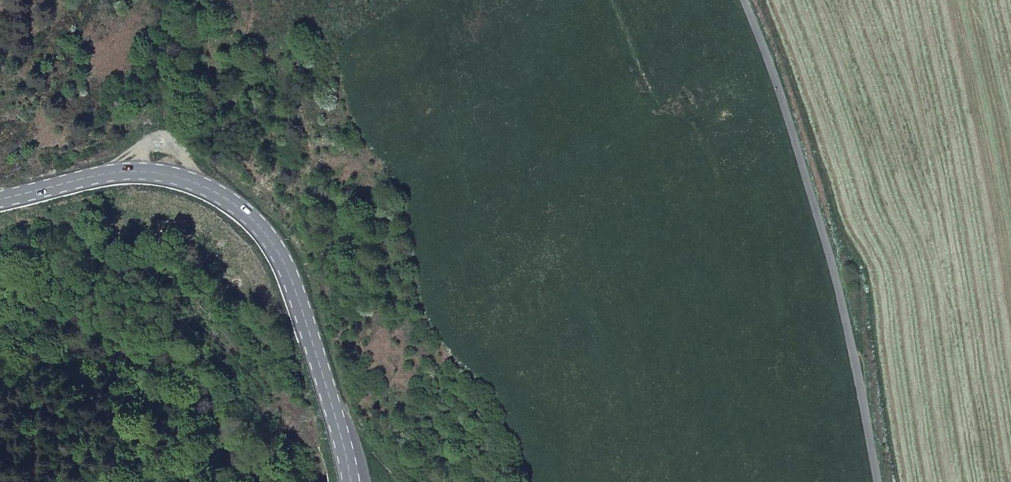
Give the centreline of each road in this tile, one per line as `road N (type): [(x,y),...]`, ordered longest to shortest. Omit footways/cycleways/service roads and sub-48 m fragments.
road 1 (primary): [(0,198),(144,171),(202,183),(241,206),(288,267),(351,481)]
road 2 (unclassified): [(746,0),(853,325),(878,481)]

